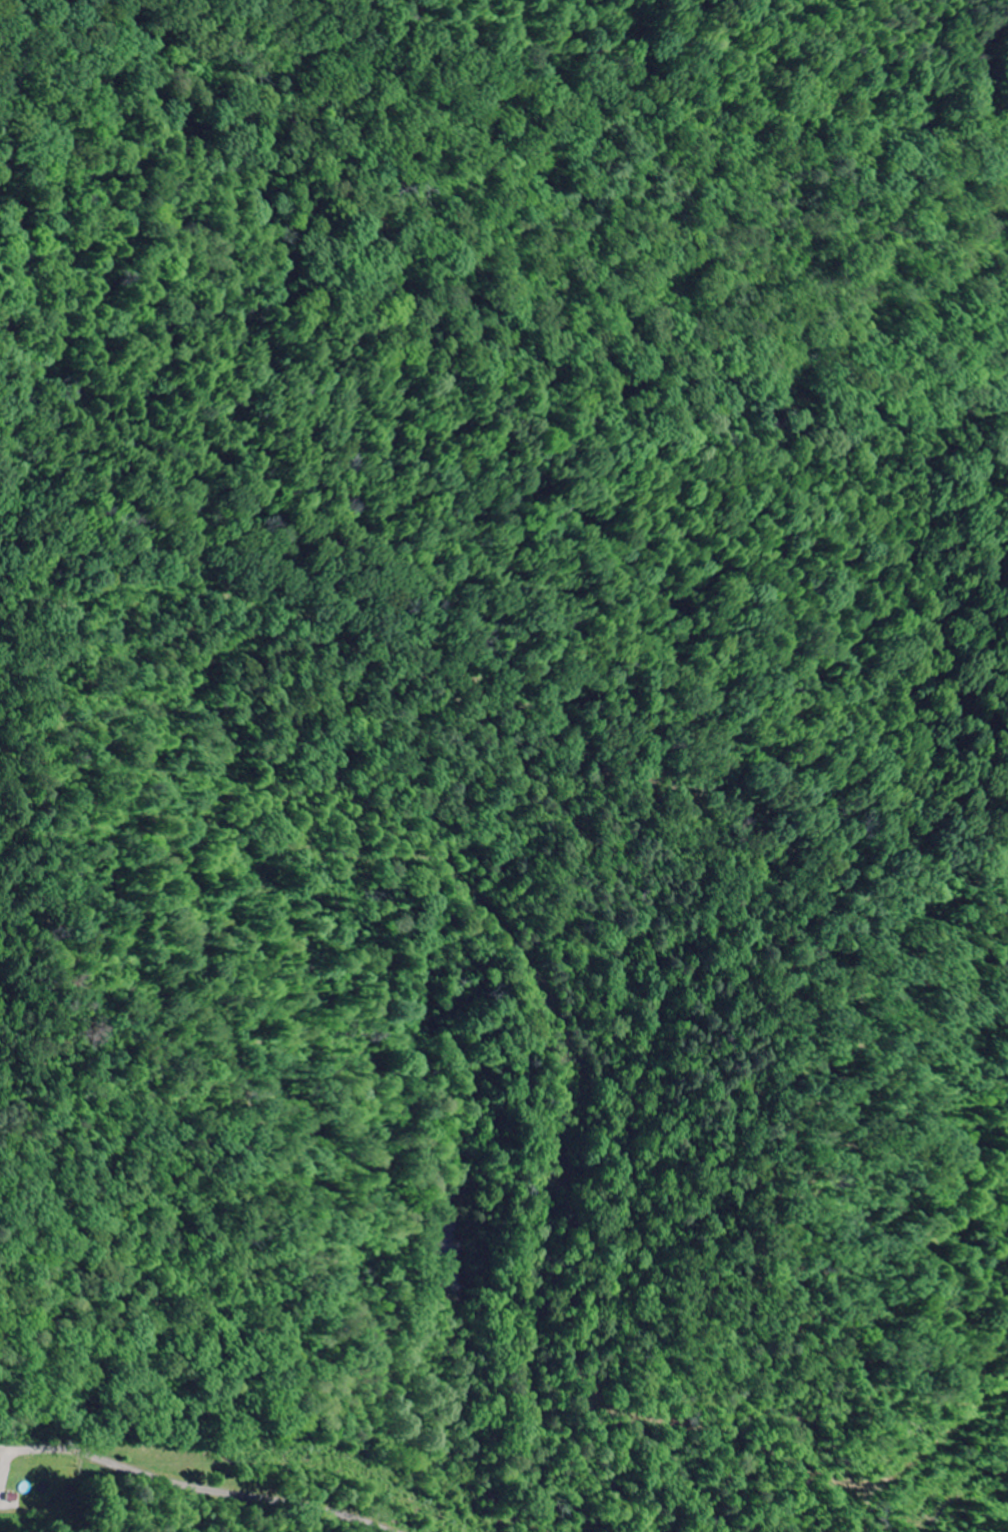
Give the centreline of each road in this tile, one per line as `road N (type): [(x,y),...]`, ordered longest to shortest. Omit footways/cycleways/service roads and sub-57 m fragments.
road 1 (residential): [(384,1531),(317,1508),(129,1474),(0,1473)]

